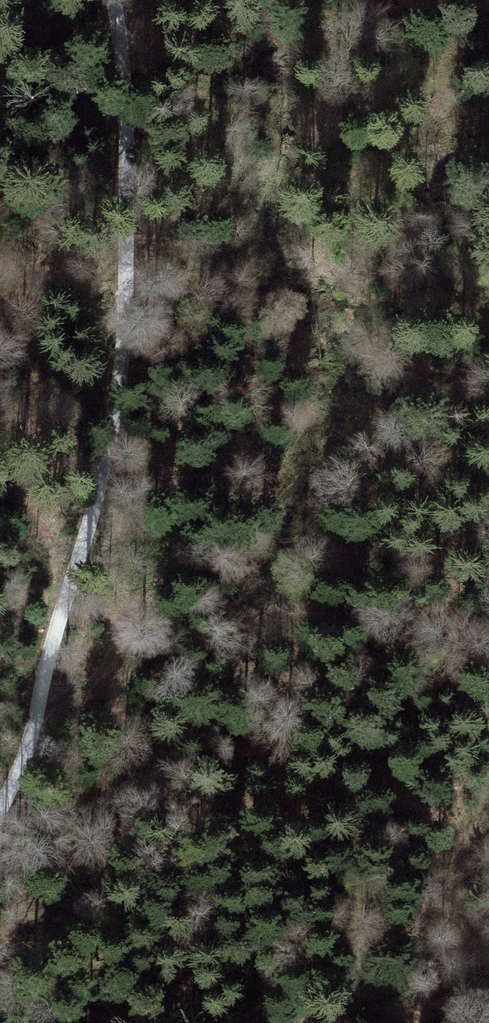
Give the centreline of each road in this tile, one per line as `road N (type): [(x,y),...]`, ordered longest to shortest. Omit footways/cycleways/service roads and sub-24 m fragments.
road 1 (track): [(488,352),(347,531),(286,679),(158,860),(47,996),(39,1022)]
road 2 (track): [(124,0),(115,391),(20,746),(0,782)]
road 3 (track): [(488,987),(309,1000),(292,1022)]

